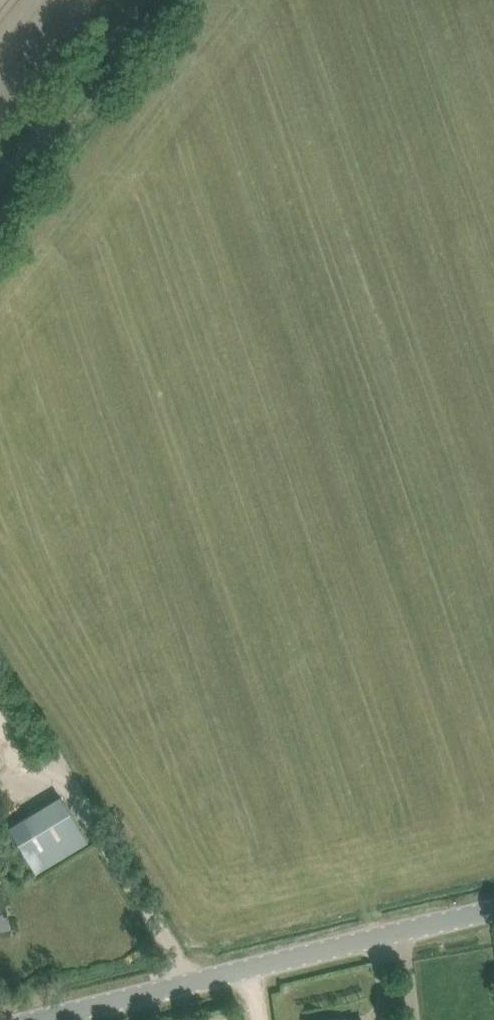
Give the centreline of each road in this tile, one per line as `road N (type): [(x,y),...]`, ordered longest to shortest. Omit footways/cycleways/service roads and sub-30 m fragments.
road 1 (unclassified): [(35,1019),(493,909)]

